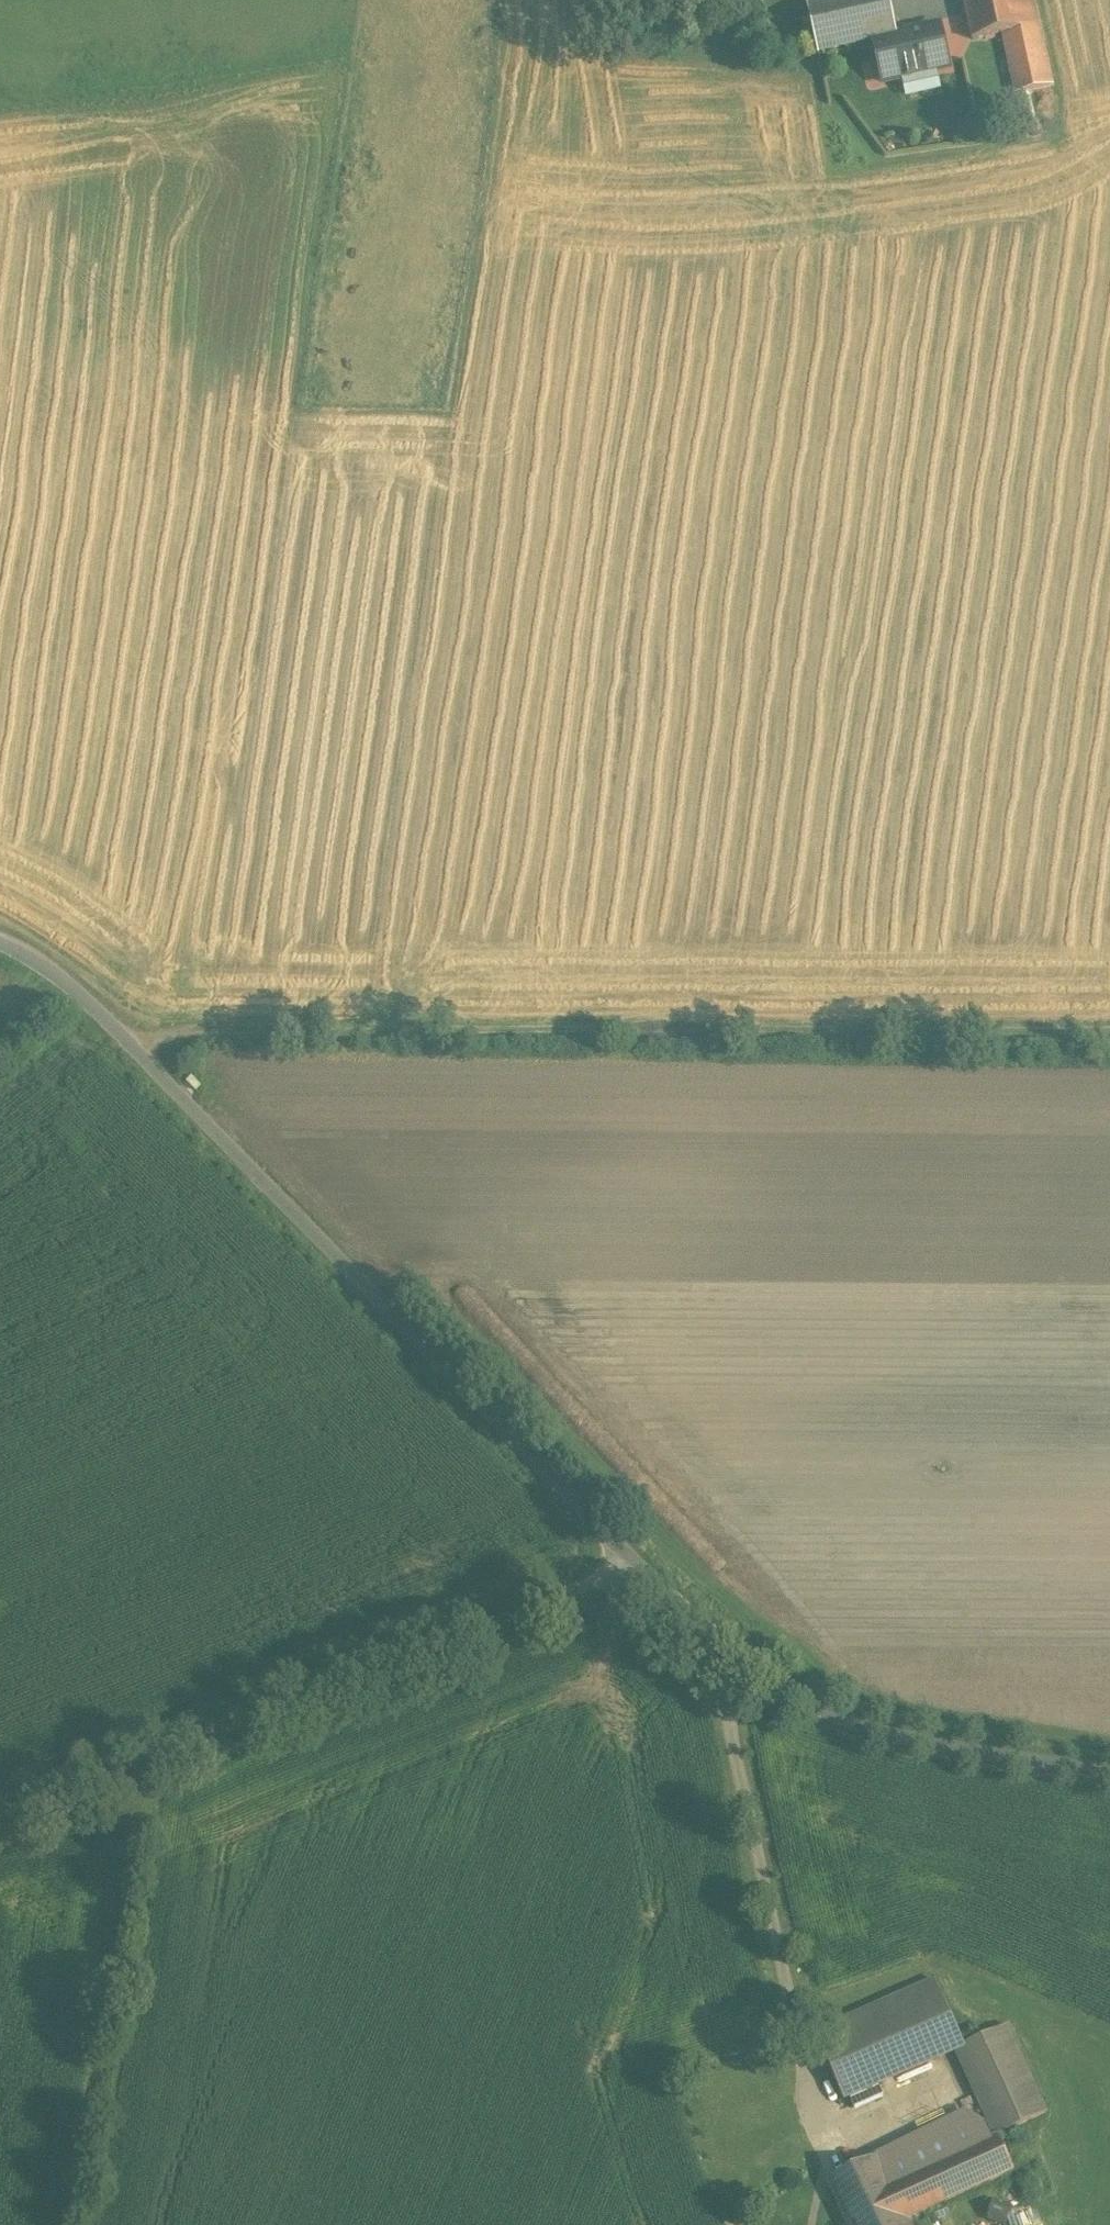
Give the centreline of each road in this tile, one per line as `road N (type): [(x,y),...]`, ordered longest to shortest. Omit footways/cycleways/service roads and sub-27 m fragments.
road 1 (track): [(1109,1022),(277,1020),(171,1033),(147,1046)]
road 2 (unclassified): [(0,930),(94,994),(638,1551)]
road 3 (unclassified): [(0,1788),(638,1551)]
road 4 (unclassified): [(758,1659),(734,1695),(731,1714),(814,2101)]
road 5 (unclassified): [(758,1659),(816,1698),(892,1729),(1109,1770)]
road 6 (unclassified): [(638,1551),(758,1659)]

